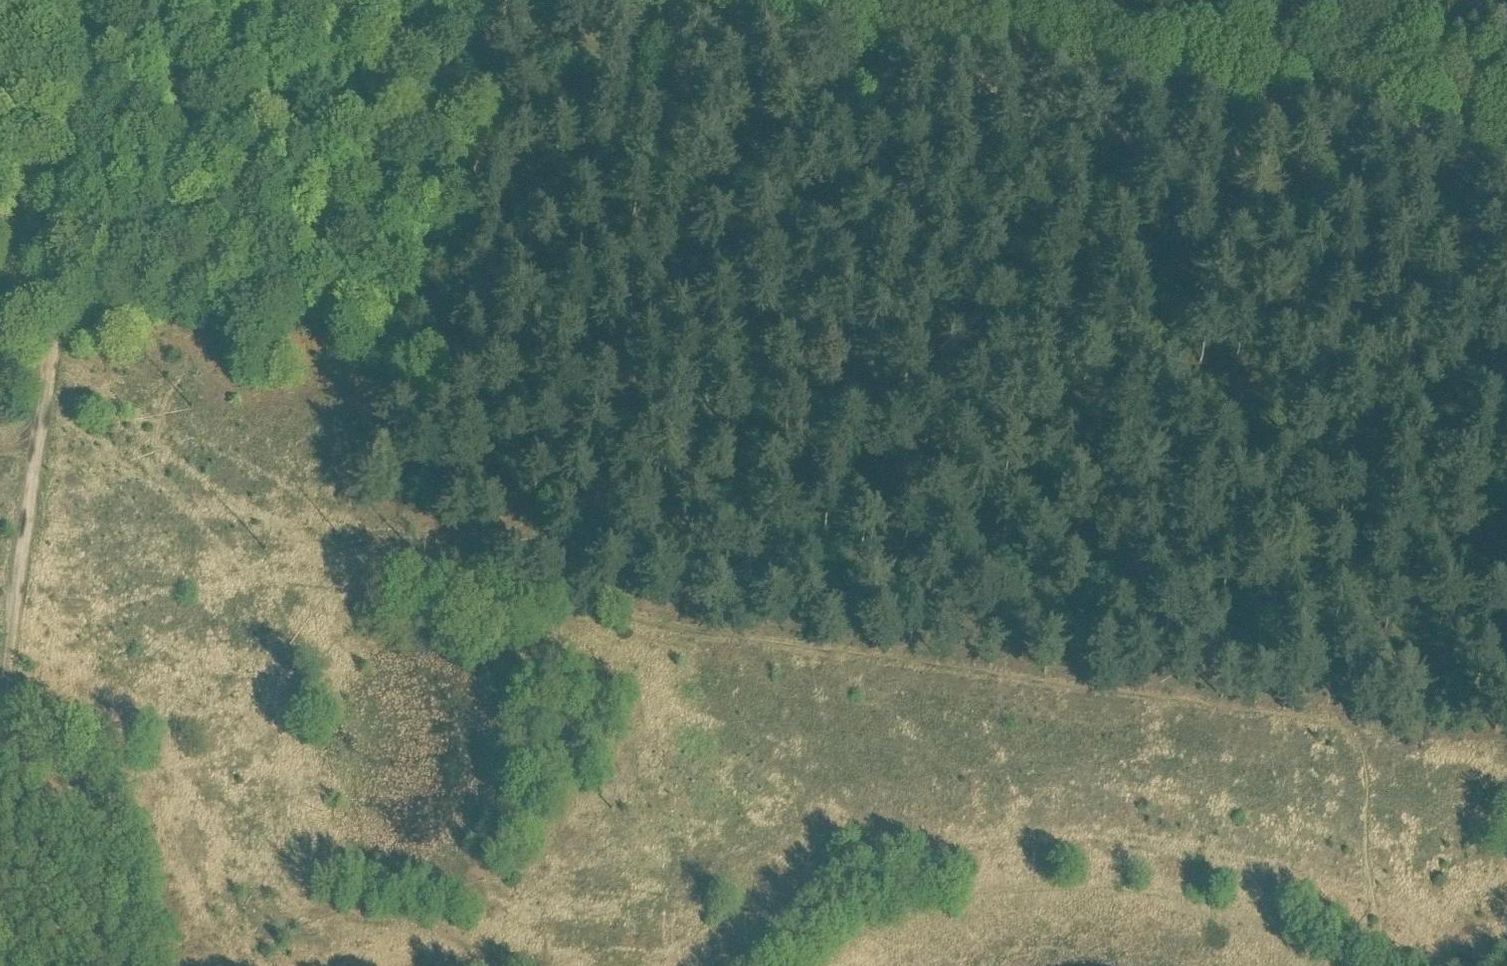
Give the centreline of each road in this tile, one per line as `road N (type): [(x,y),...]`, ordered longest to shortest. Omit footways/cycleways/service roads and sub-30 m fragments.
road 1 (track): [(1506,153),(479,0)]
road 2 (track): [(0,628),(98,0)]

